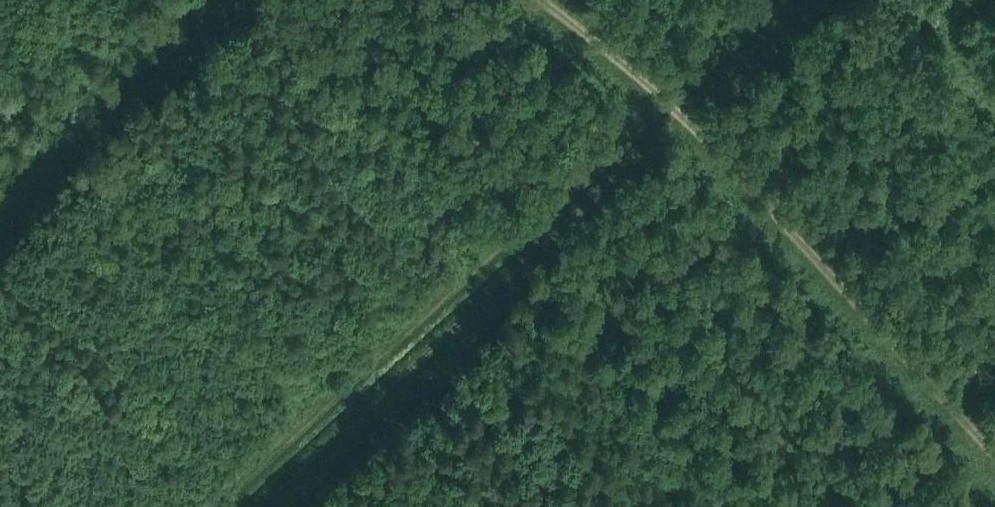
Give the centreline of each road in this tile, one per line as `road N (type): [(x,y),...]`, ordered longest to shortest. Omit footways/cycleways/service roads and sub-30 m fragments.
road 1 (track): [(994,458),(731,168),(544,0)]
road 2 (track): [(262,506),(681,118)]
road 3 (track): [(0,213),(232,0)]

